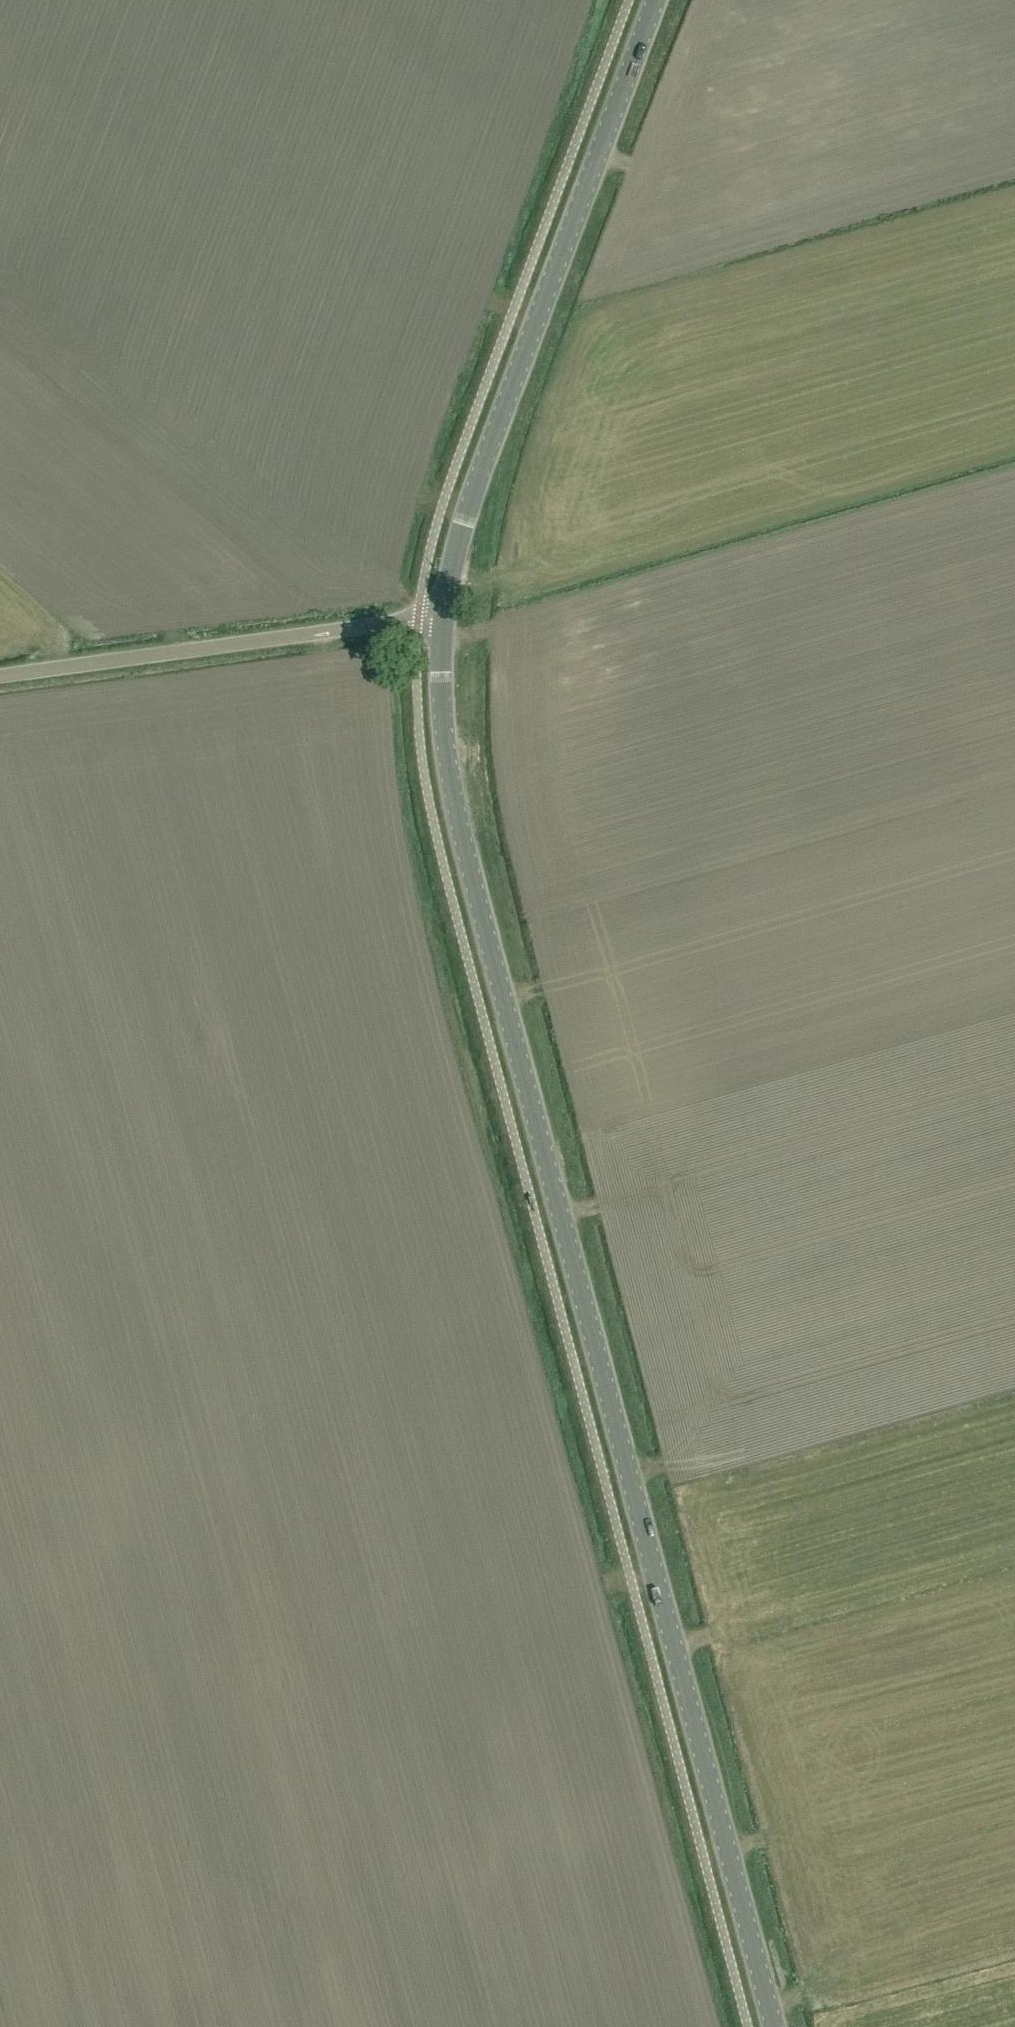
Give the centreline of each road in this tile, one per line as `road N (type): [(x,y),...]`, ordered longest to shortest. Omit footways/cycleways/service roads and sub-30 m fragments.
road 1 (secondary): [(774,2026),(459,825),(443,744),(444,621)]
road 2 (secondary): [(444,621),(467,524),(660,0)]
road 3 (unclassified): [(0,672),(444,621)]

